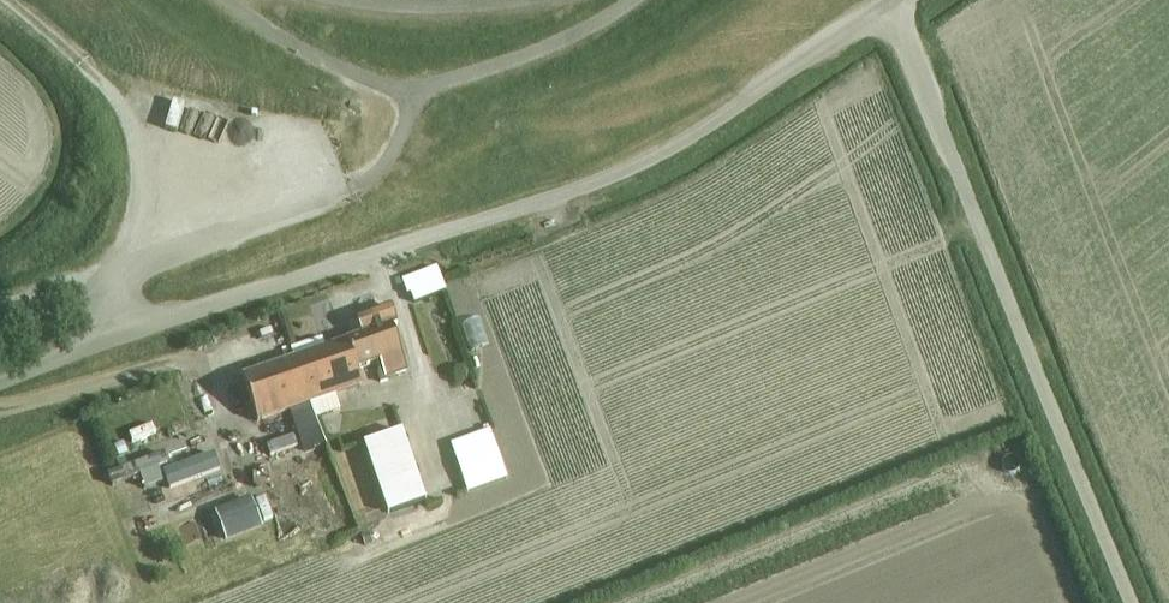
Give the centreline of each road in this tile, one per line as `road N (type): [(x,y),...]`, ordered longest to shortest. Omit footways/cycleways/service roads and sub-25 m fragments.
road 1 (unclassified): [(0,381),(108,337),(344,271),(666,157),(898,18)]
road 2 (unclassified): [(1139,602),(898,18)]

